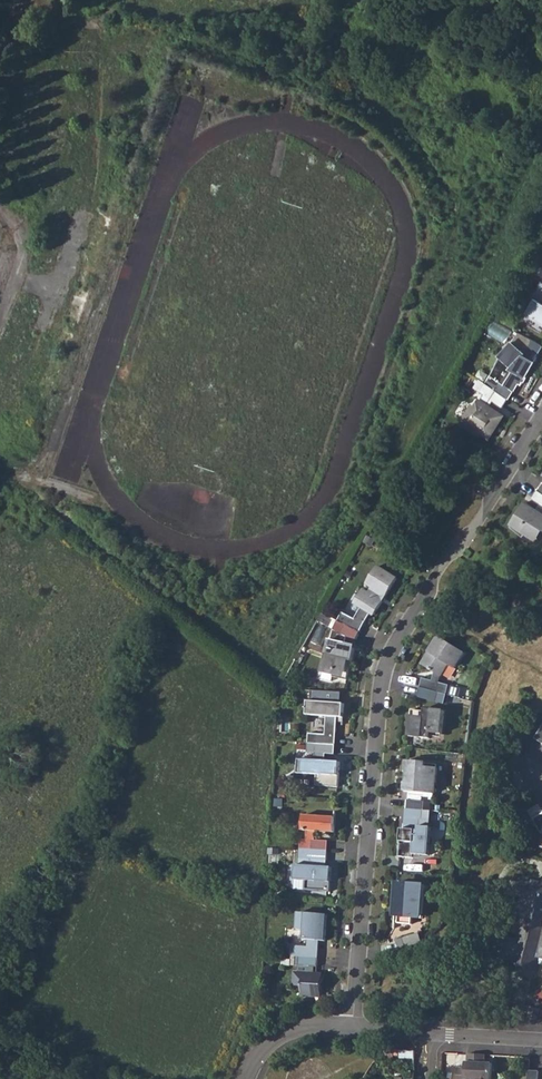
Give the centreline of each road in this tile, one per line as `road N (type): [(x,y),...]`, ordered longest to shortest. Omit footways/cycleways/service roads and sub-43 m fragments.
road 1 (residential): [(541,418),(387,661),(352,1030)]
road 2 (residential): [(352,1030),(290,1031),(271,1043),(246,1078)]

